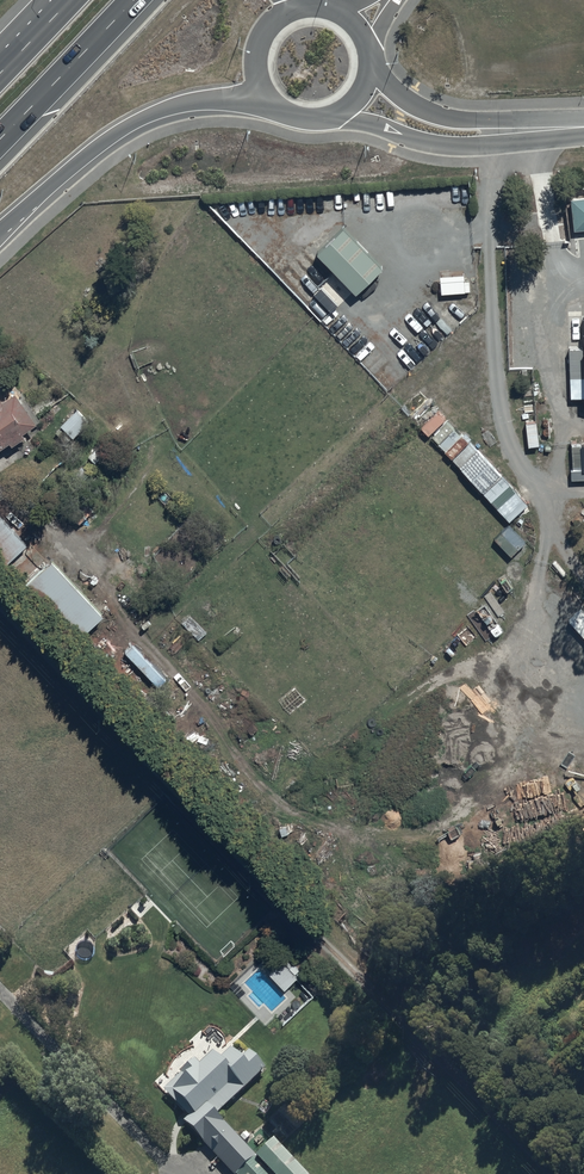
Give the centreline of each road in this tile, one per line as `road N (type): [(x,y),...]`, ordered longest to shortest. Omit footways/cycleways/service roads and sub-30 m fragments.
road 1 (track): [(0,601),(550,1173)]
road 2 (trunk): [(268,102),(205,101),(138,123),(0,230)]
road 3 (track): [(0,986),(185,1173)]
road 4 (tertiary): [(555,129),(450,145),(332,119)]
road 5 (tertiary): [(371,65),(395,92),(432,113),(555,129)]
road 6 (trunk): [(136,0),(0,140)]
road 7 (track): [(418,1042),(332,1173)]
road 8 (tertiary): [(268,102),(254,71),(261,37),(302,7)]

